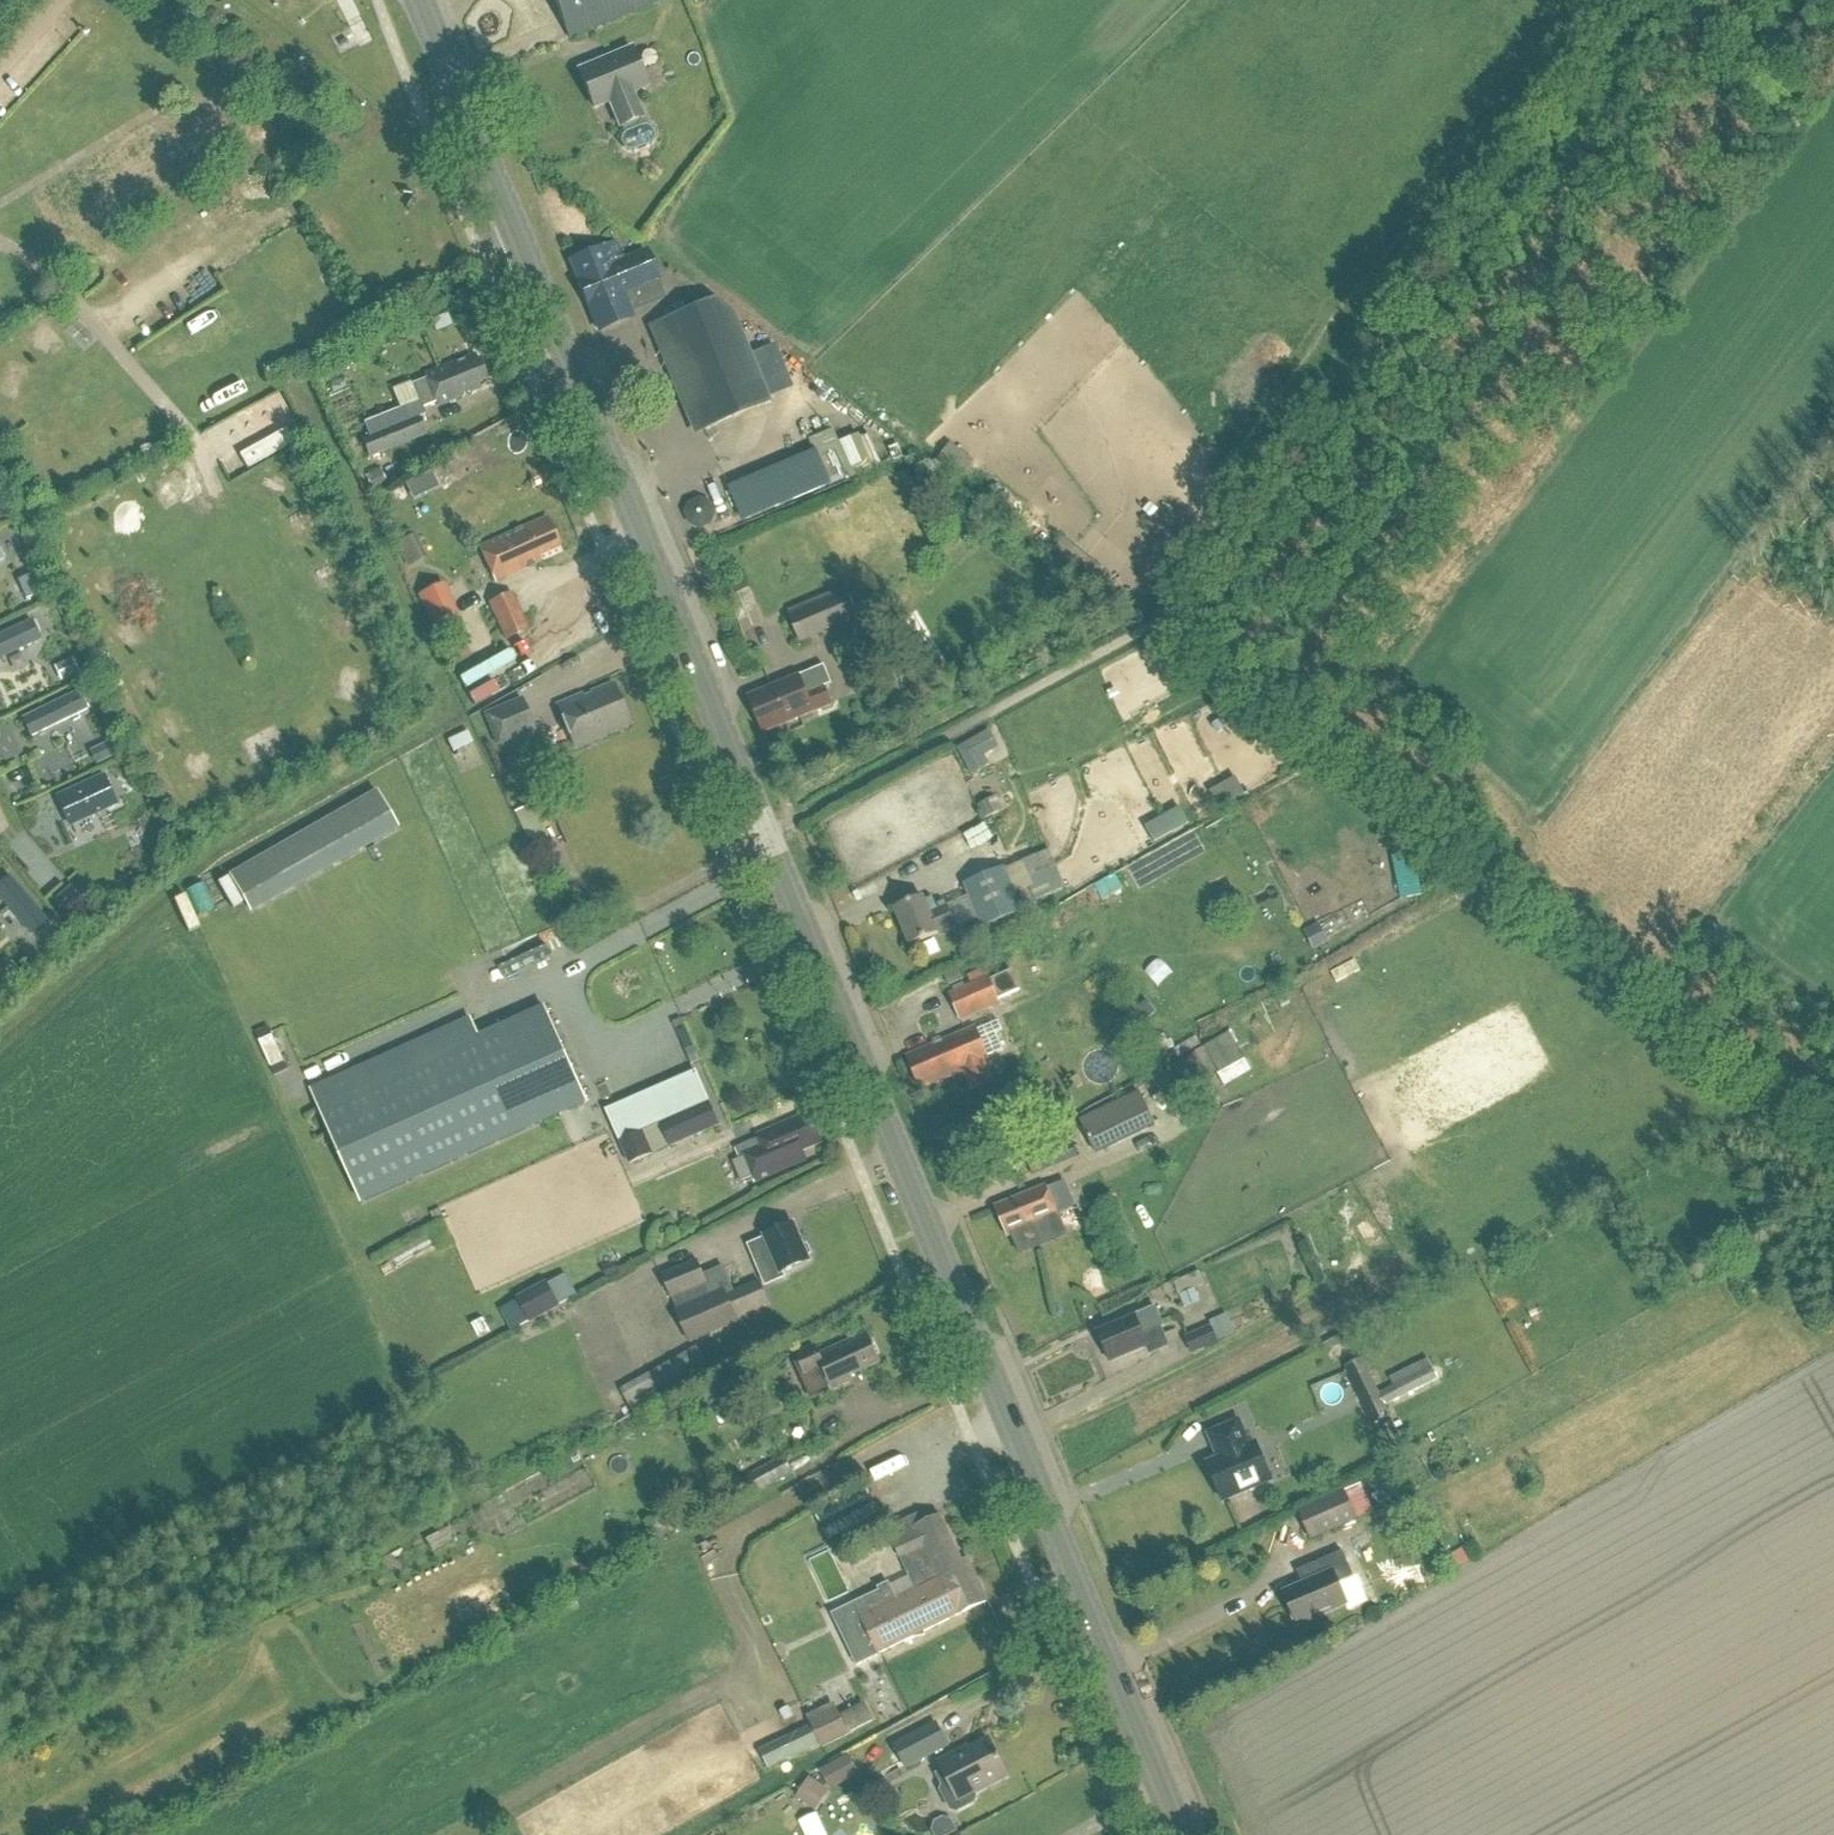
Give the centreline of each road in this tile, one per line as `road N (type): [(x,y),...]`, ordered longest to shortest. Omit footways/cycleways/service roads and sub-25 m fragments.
road 1 (primary): [(1183,1834),(417,0)]

